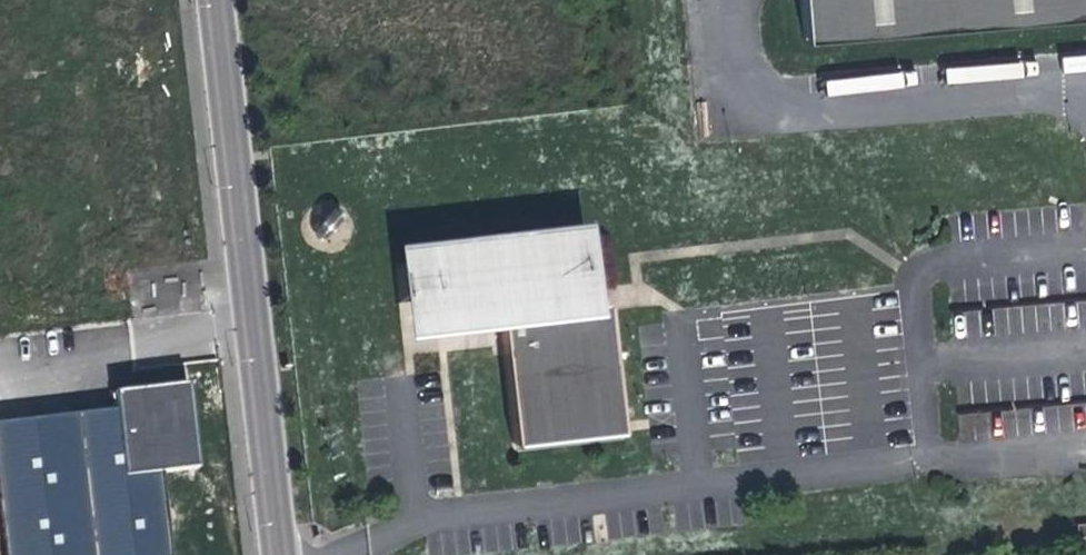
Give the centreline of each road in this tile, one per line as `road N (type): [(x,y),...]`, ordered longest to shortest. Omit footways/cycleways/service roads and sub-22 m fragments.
road 1 (unclassified): [(215,0),(280,554)]

